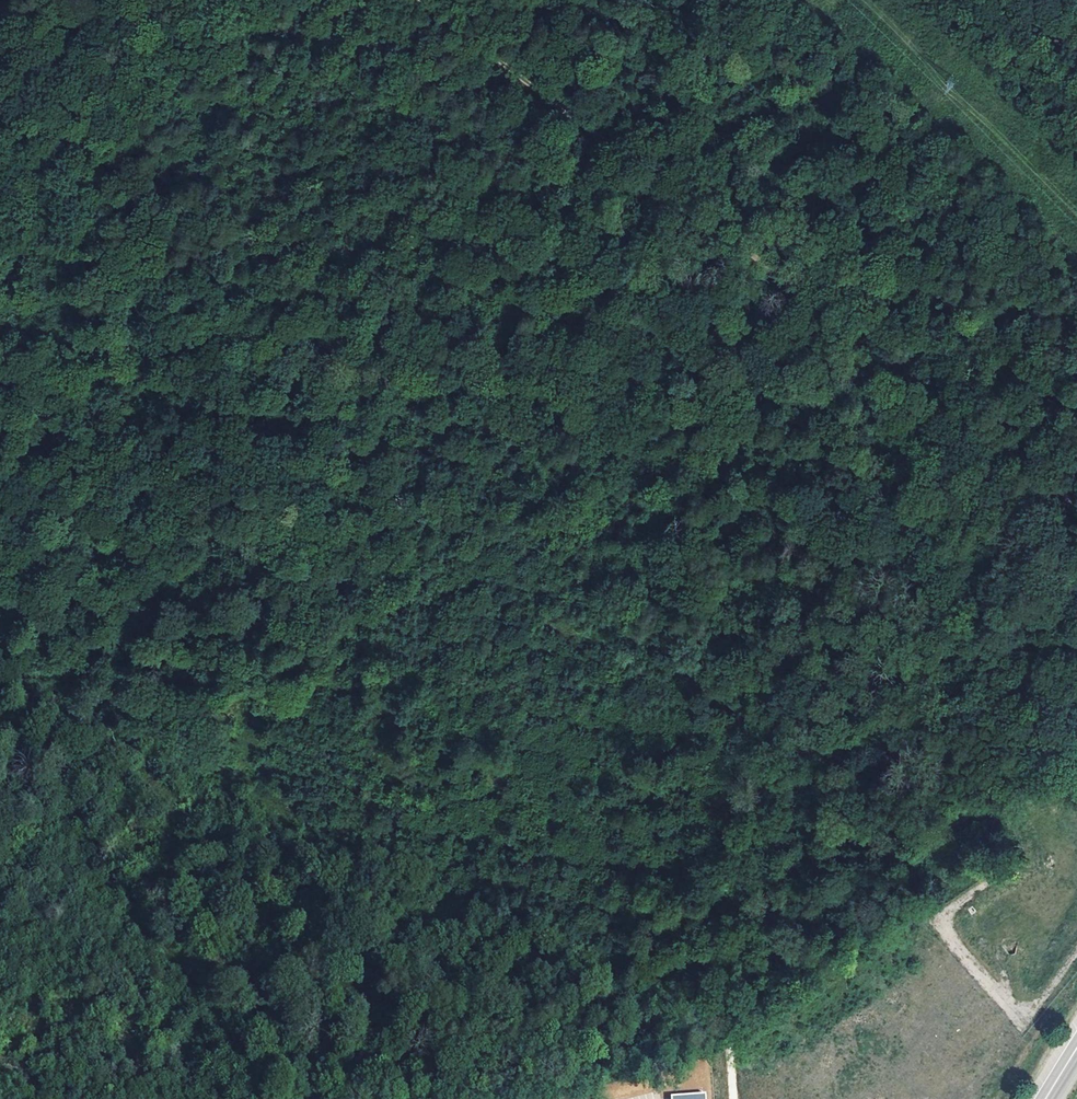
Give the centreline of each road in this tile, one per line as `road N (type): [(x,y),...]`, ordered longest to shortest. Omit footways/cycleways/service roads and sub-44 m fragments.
road 1 (track): [(418,0),(490,71),(605,147),(728,250),(874,342),(991,449),(1076,511)]

